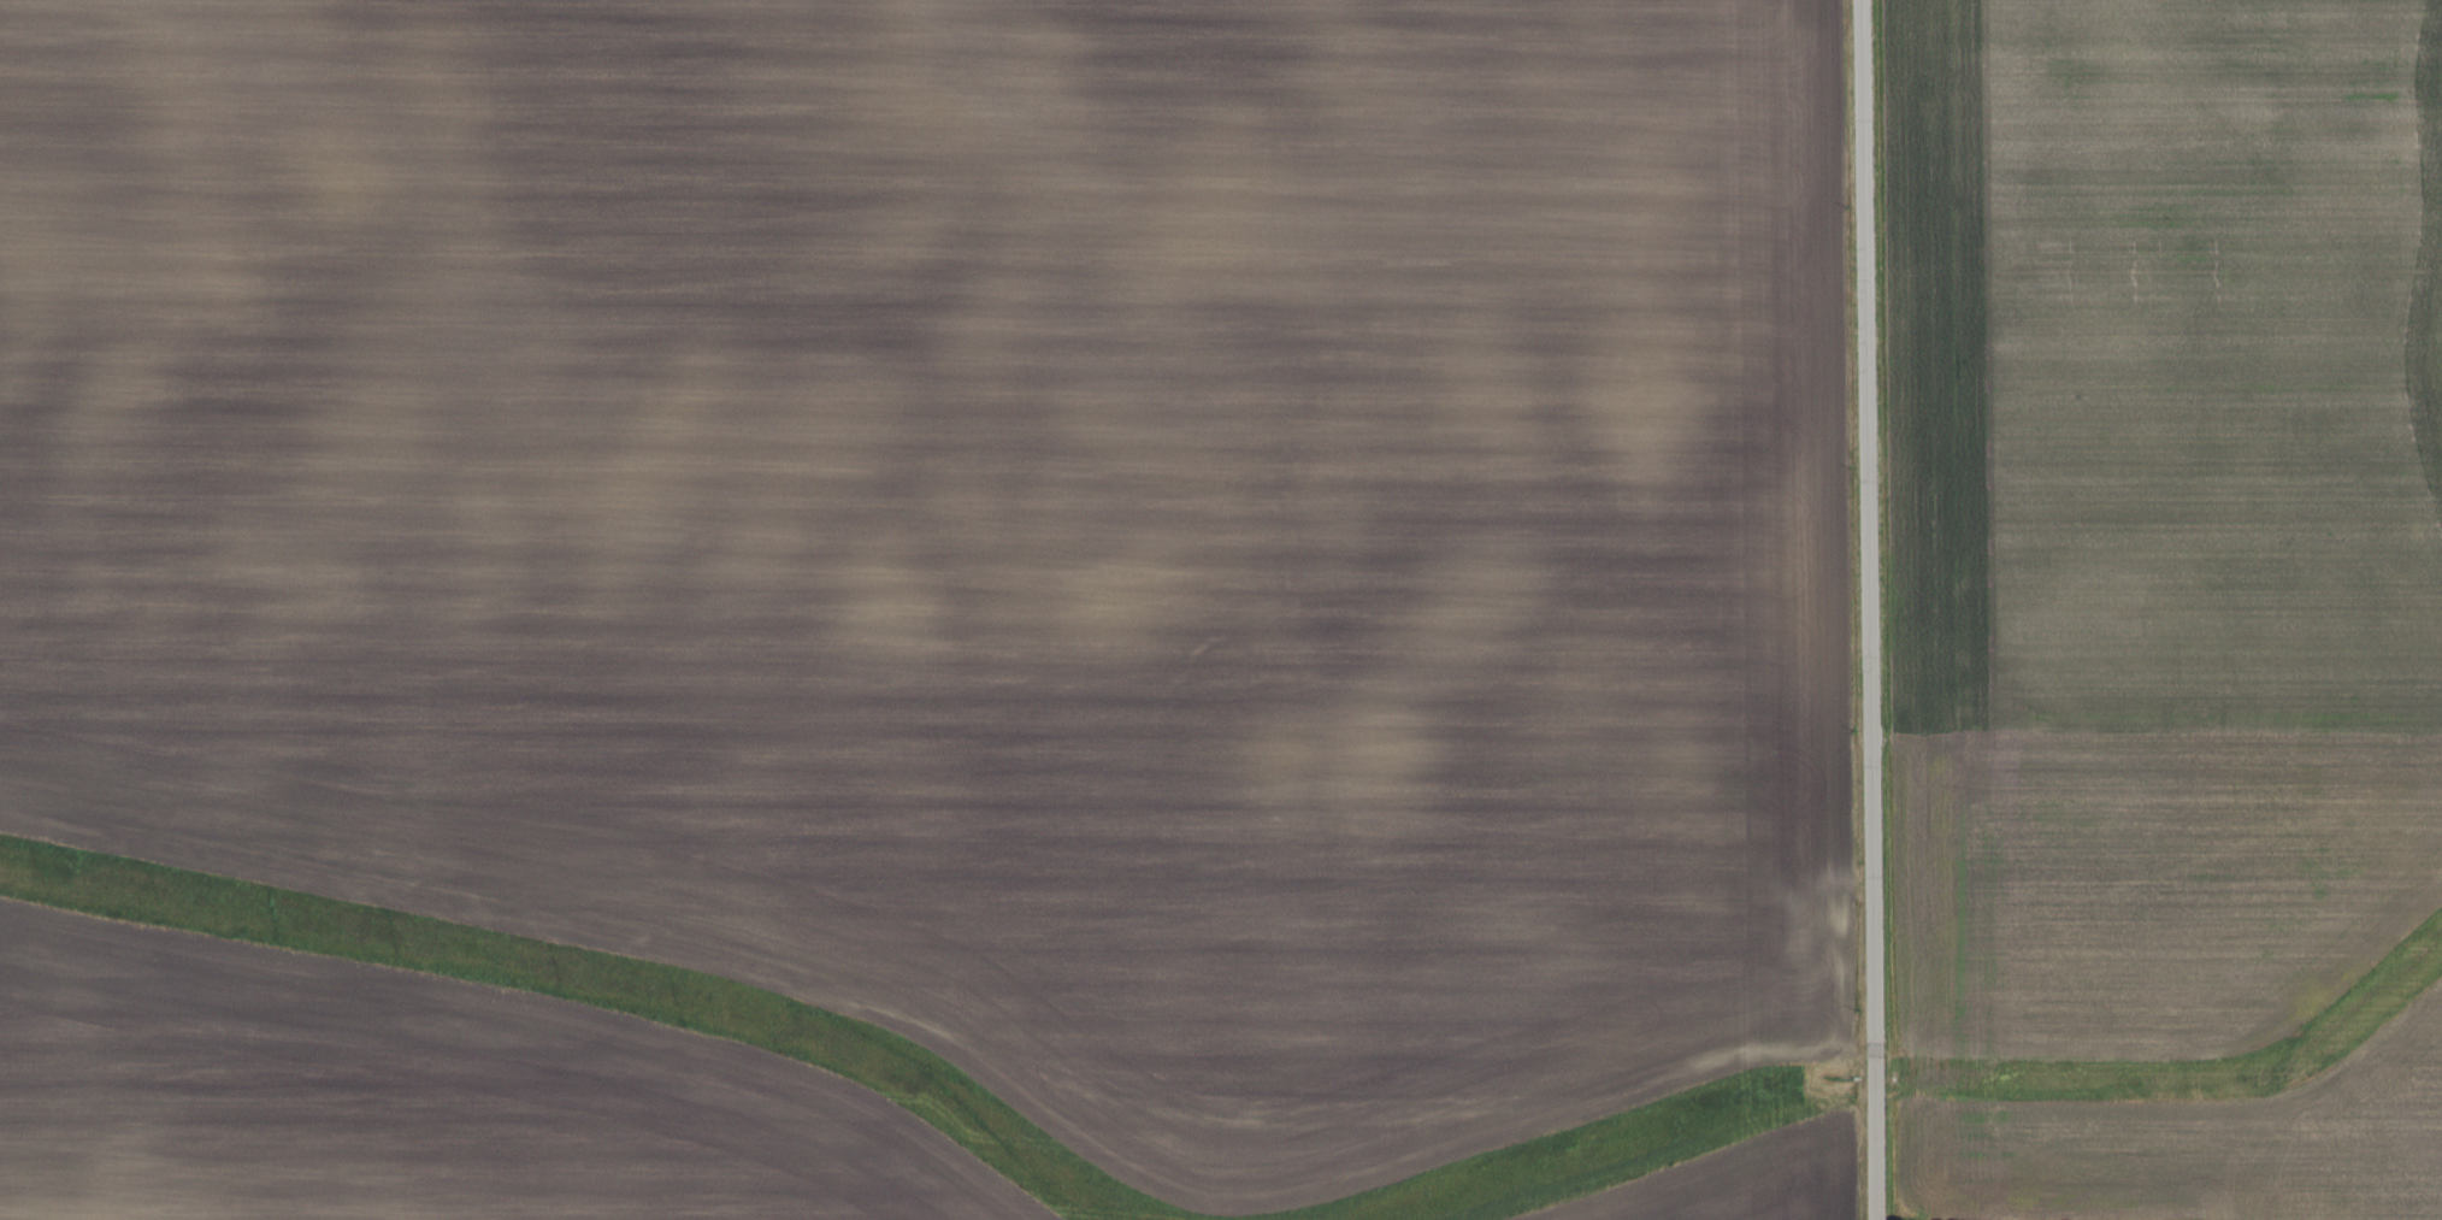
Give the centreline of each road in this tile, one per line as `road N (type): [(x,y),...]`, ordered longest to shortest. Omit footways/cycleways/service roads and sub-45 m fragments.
road 1 (residential): [(1872,1219),(1860,0)]

